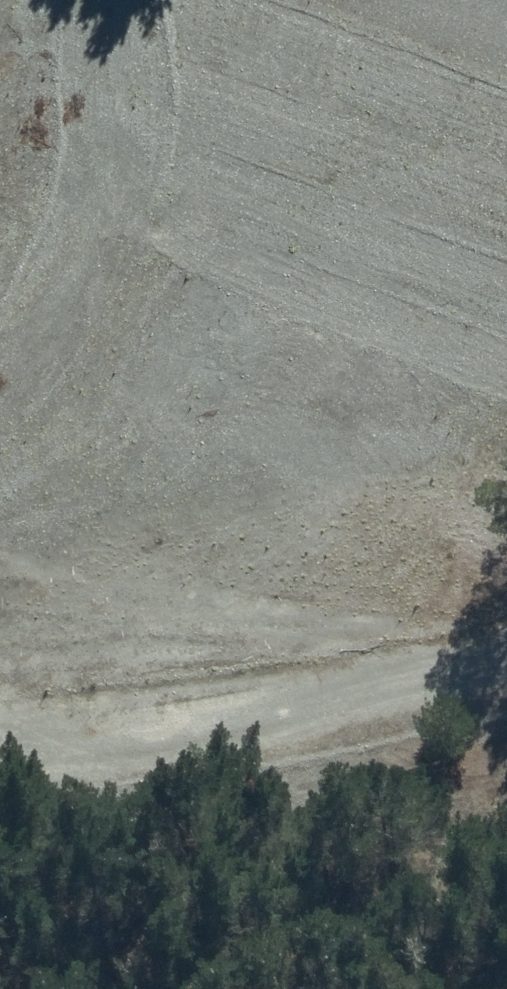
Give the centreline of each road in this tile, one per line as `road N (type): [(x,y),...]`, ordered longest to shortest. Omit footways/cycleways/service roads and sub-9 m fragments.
road 1 (track): [(461,36),(204,426),(0,561)]
road 2 (unclassified): [(506,671),(0,751)]
road 3 (unclassified): [(374,0),(506,49)]

